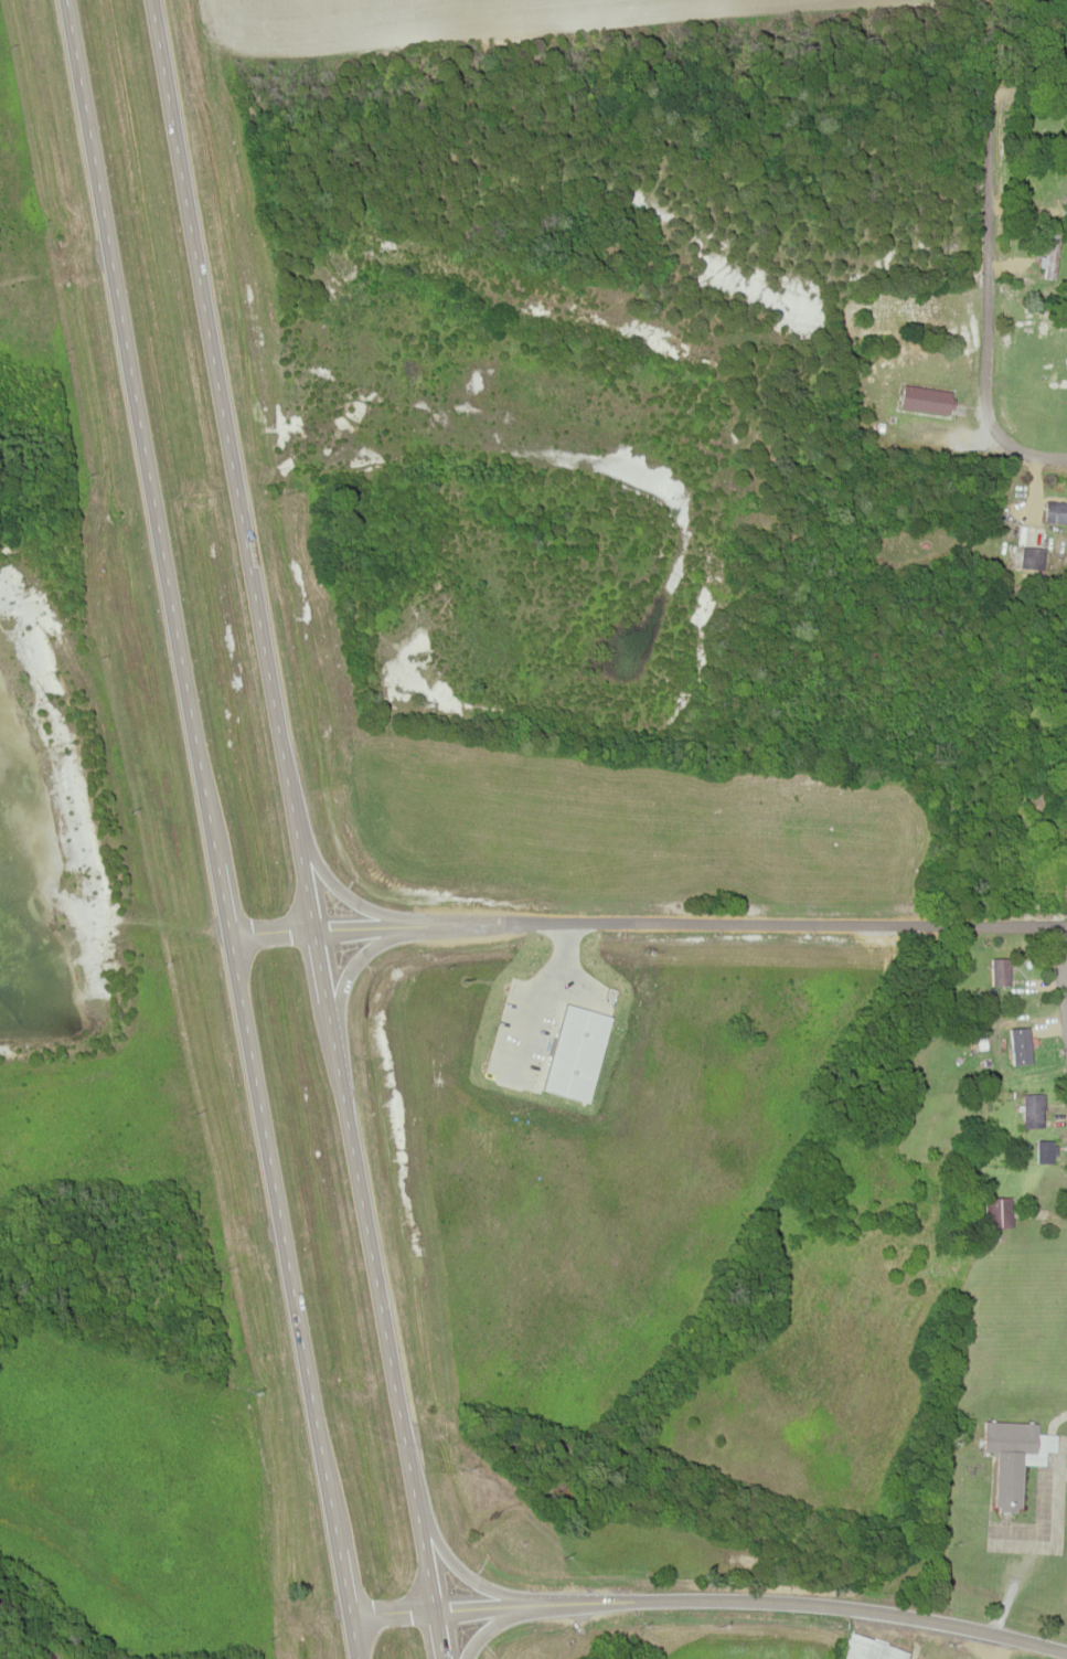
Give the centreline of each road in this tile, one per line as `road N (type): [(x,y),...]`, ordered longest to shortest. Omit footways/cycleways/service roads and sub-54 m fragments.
road 1 (trunk): [(316,929),(150,0)]
road 2 (trunk): [(64,0),(216,863)]
road 3 (residential): [(228,932),(1066,924)]
road 4 (tertiary): [(1066,1651),(999,1631),(781,1602),(349,1612)]
road 5 (trunk): [(435,1610),(328,1001)]
road 6 (trunk): [(228,932),(334,1530)]
road 7 (residential): [(1066,455),(1017,449),(989,423),(985,121)]
road 8 (trunk): [(467,1658),(487,1631),(535,1605),(468,1580),(418,1516)]
road 9 (trunk): [(413,925),(350,902),(299,838)]
road 10 (trunk): [(333,1031),(349,974),(377,943),(413,925)]

